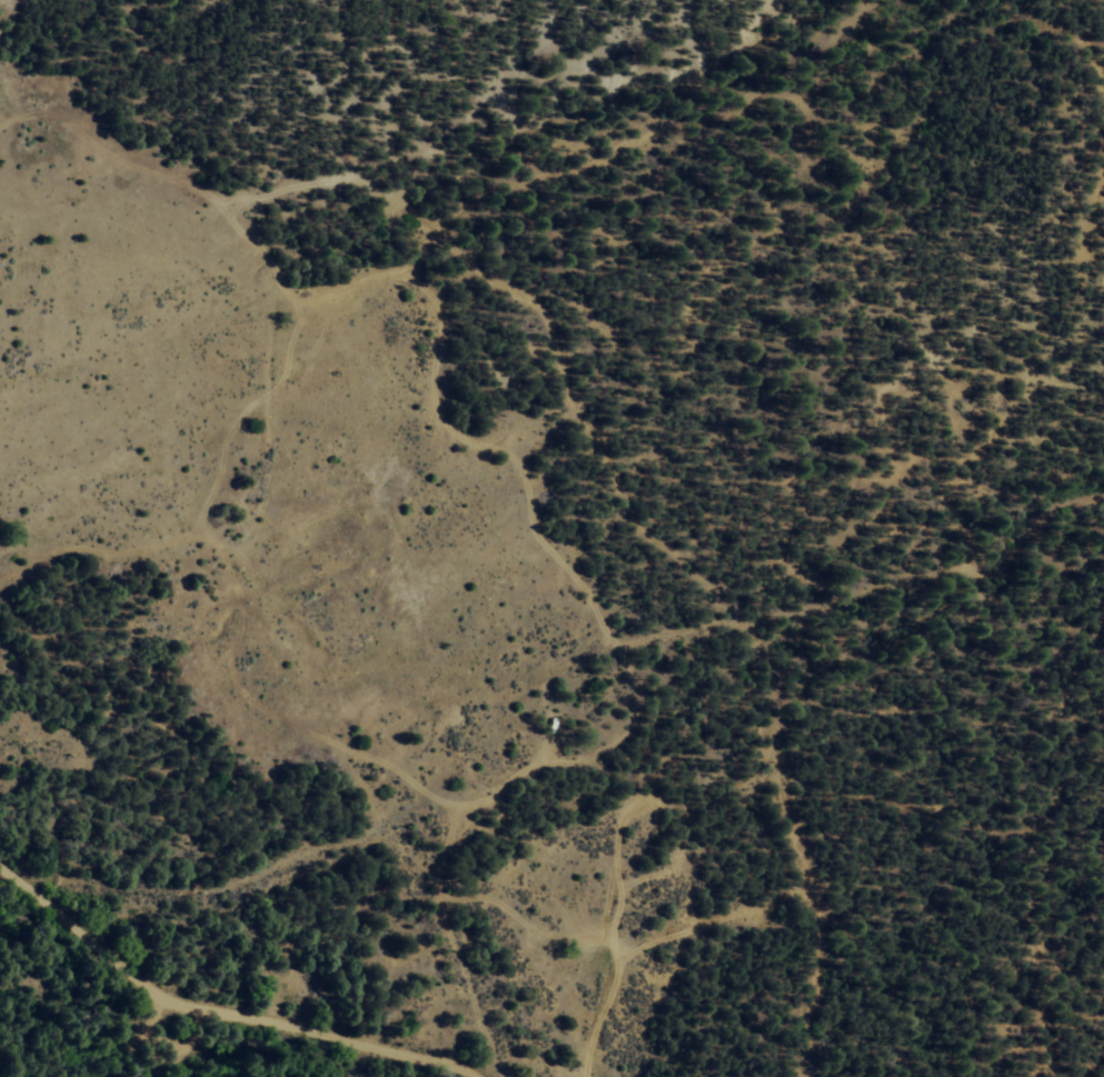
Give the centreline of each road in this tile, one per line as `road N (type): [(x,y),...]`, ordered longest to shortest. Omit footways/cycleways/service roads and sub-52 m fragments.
road 1 (track): [(479,1076),(182,1006),(0,862)]

